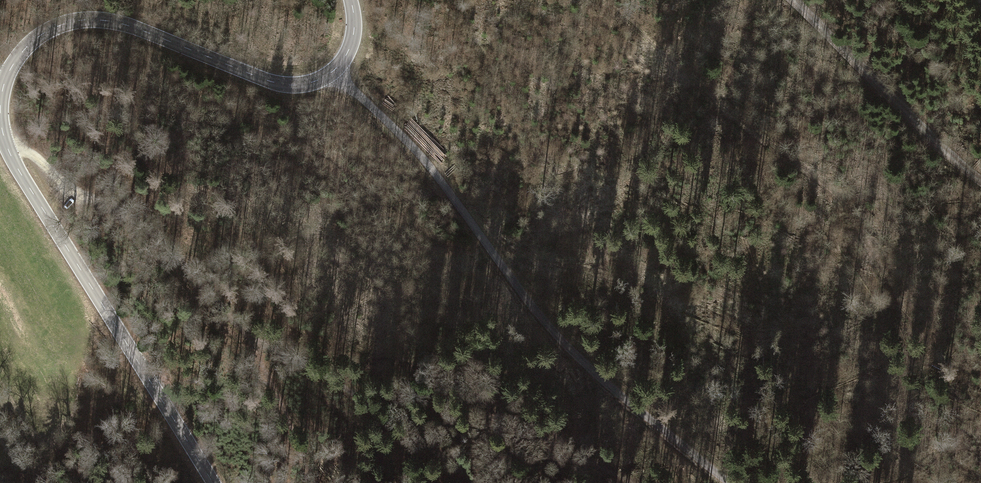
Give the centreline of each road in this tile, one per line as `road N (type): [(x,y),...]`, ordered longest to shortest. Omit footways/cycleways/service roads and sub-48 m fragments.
road 1 (track): [(492,482),(453,444),(255,339),(145,228),(5,142)]
road 2 (residential): [(732,482),(583,360),(421,156),(332,73)]
road 3 (tertiary): [(213,482),(11,157),(1,129),(3,87)]
road 4 (tertiary): [(3,87),(26,48),(83,20),(129,26),(274,83),(301,85),(332,73)]
road 5 (track): [(795,0),(980,180)]
road 6 (track): [(255,339),(310,482)]
road 7 (track): [(608,0),(702,87)]

